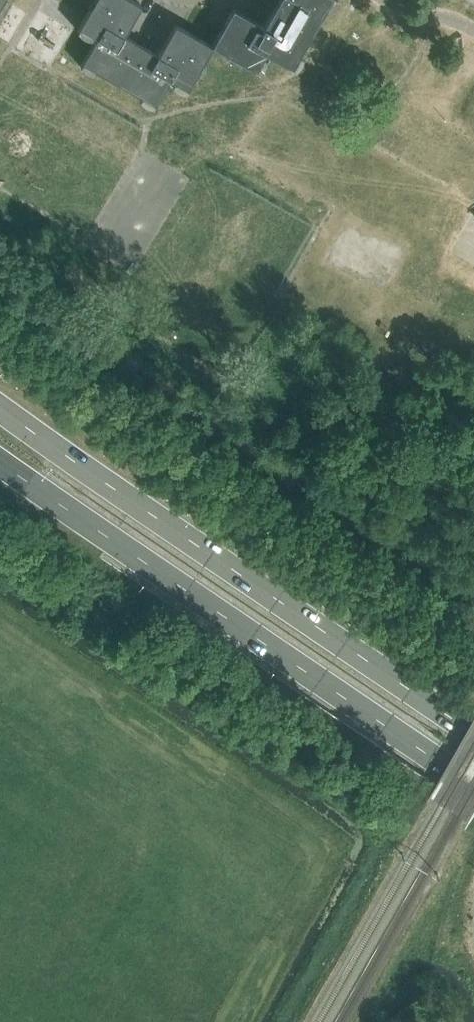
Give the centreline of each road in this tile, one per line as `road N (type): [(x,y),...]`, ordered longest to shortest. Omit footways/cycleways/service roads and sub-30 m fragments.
road 1 (trunk): [(473,736),(0,408)]
road 2 (trunk): [(0,463),(473,787)]

